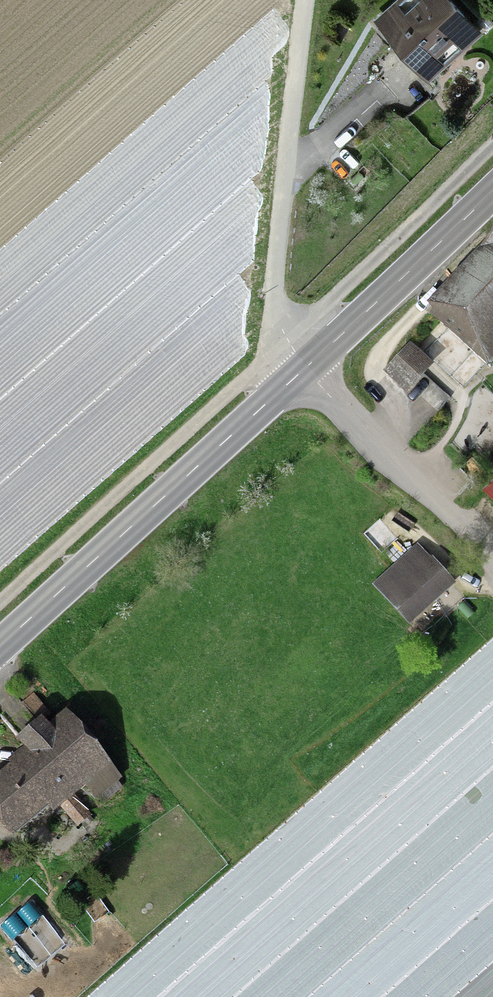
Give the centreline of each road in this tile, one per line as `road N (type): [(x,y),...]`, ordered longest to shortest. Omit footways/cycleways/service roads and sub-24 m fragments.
road 1 (track): [(0,603),(291,332),(492,129)]
road 2 (secondary): [(0,645),(315,358)]
road 3 (residential): [(315,358),(291,332),(281,221),(308,0)]
road 4 (secondary): [(315,358),(492,191)]

